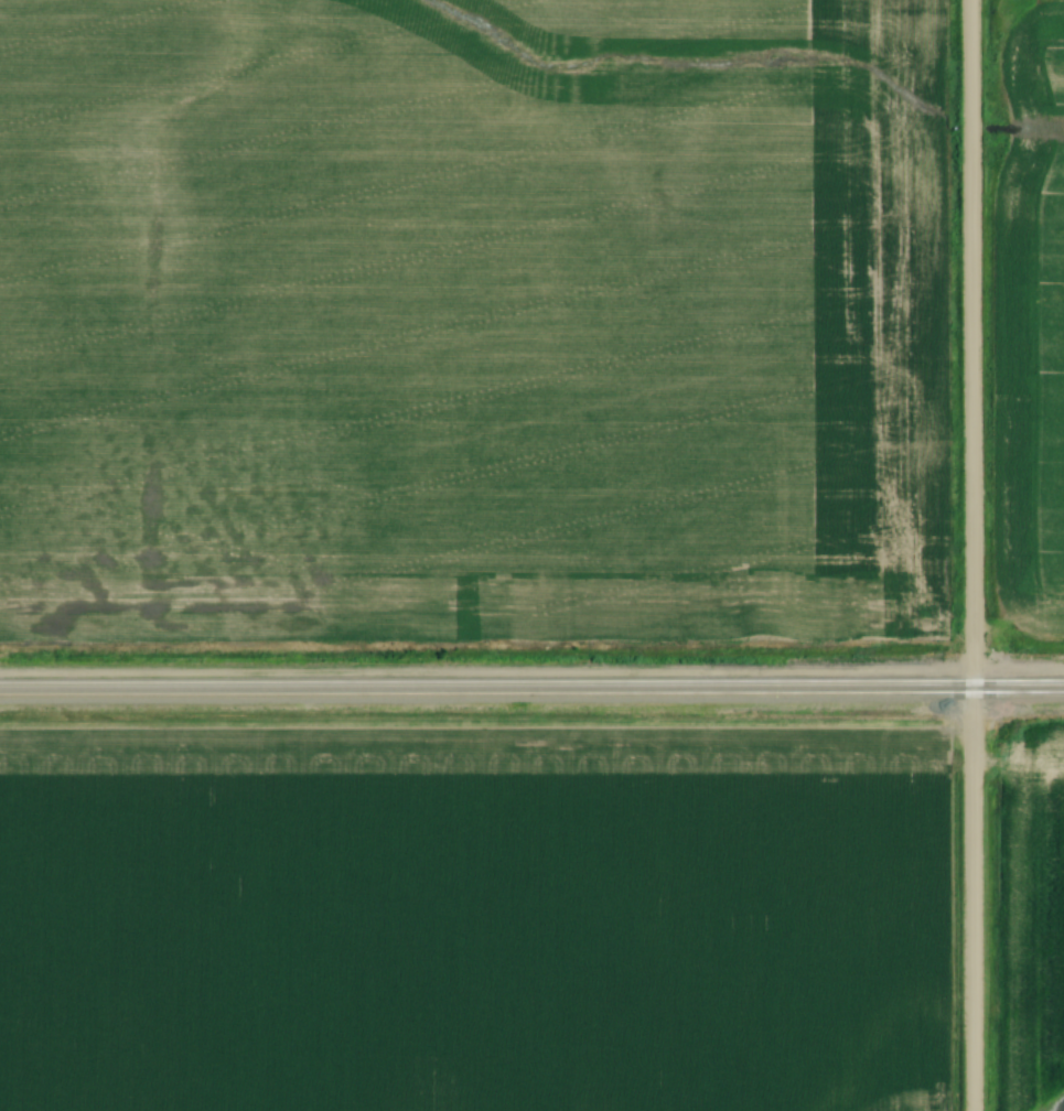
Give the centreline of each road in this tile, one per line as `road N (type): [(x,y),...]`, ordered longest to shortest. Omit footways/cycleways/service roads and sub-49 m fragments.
road 1 (residential): [(971,1110),(971,0)]

